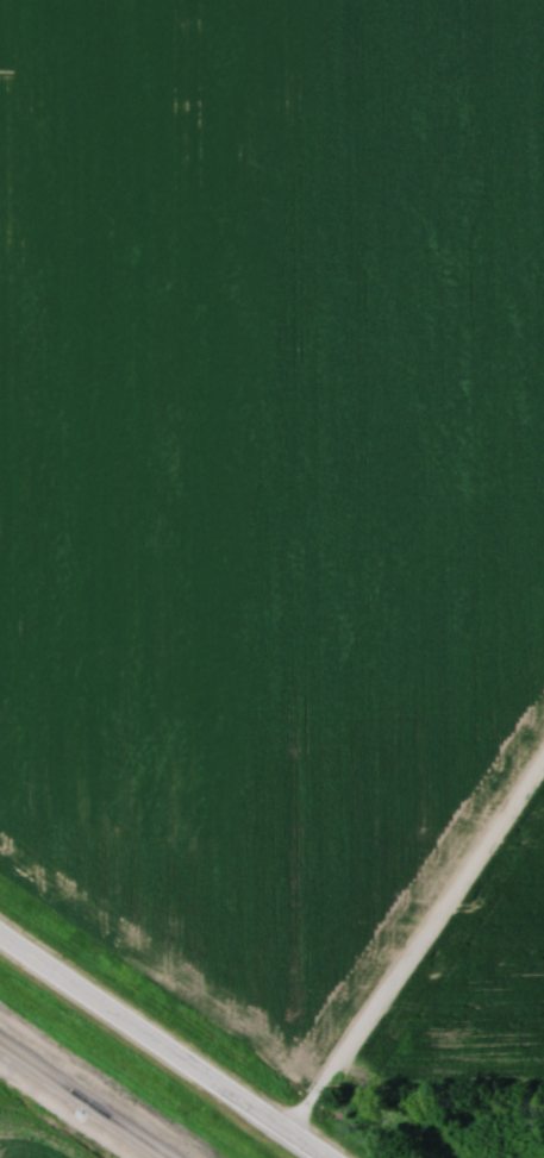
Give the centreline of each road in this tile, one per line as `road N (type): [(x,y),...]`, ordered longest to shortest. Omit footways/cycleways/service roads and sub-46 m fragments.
road 1 (secondary): [(0,932),(334,1157)]

